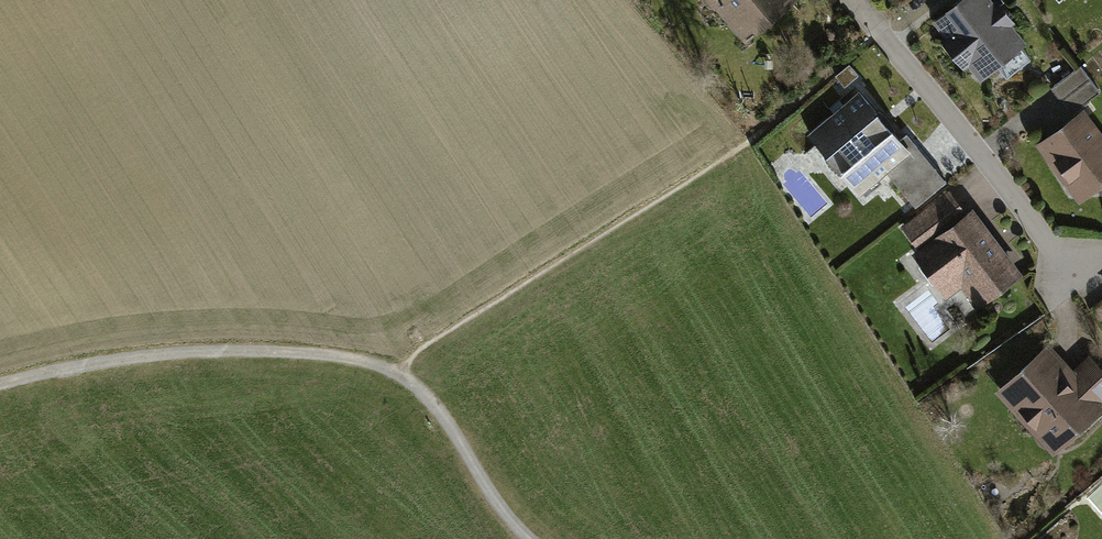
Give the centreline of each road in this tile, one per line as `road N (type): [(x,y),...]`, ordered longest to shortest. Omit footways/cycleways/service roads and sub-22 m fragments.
road 1 (track): [(0,384),(199,352),(307,353),(397,372)]
road 2 (residential): [(856,0),(1071,271)]
road 3 (track): [(527,538),(430,399),(397,372)]

